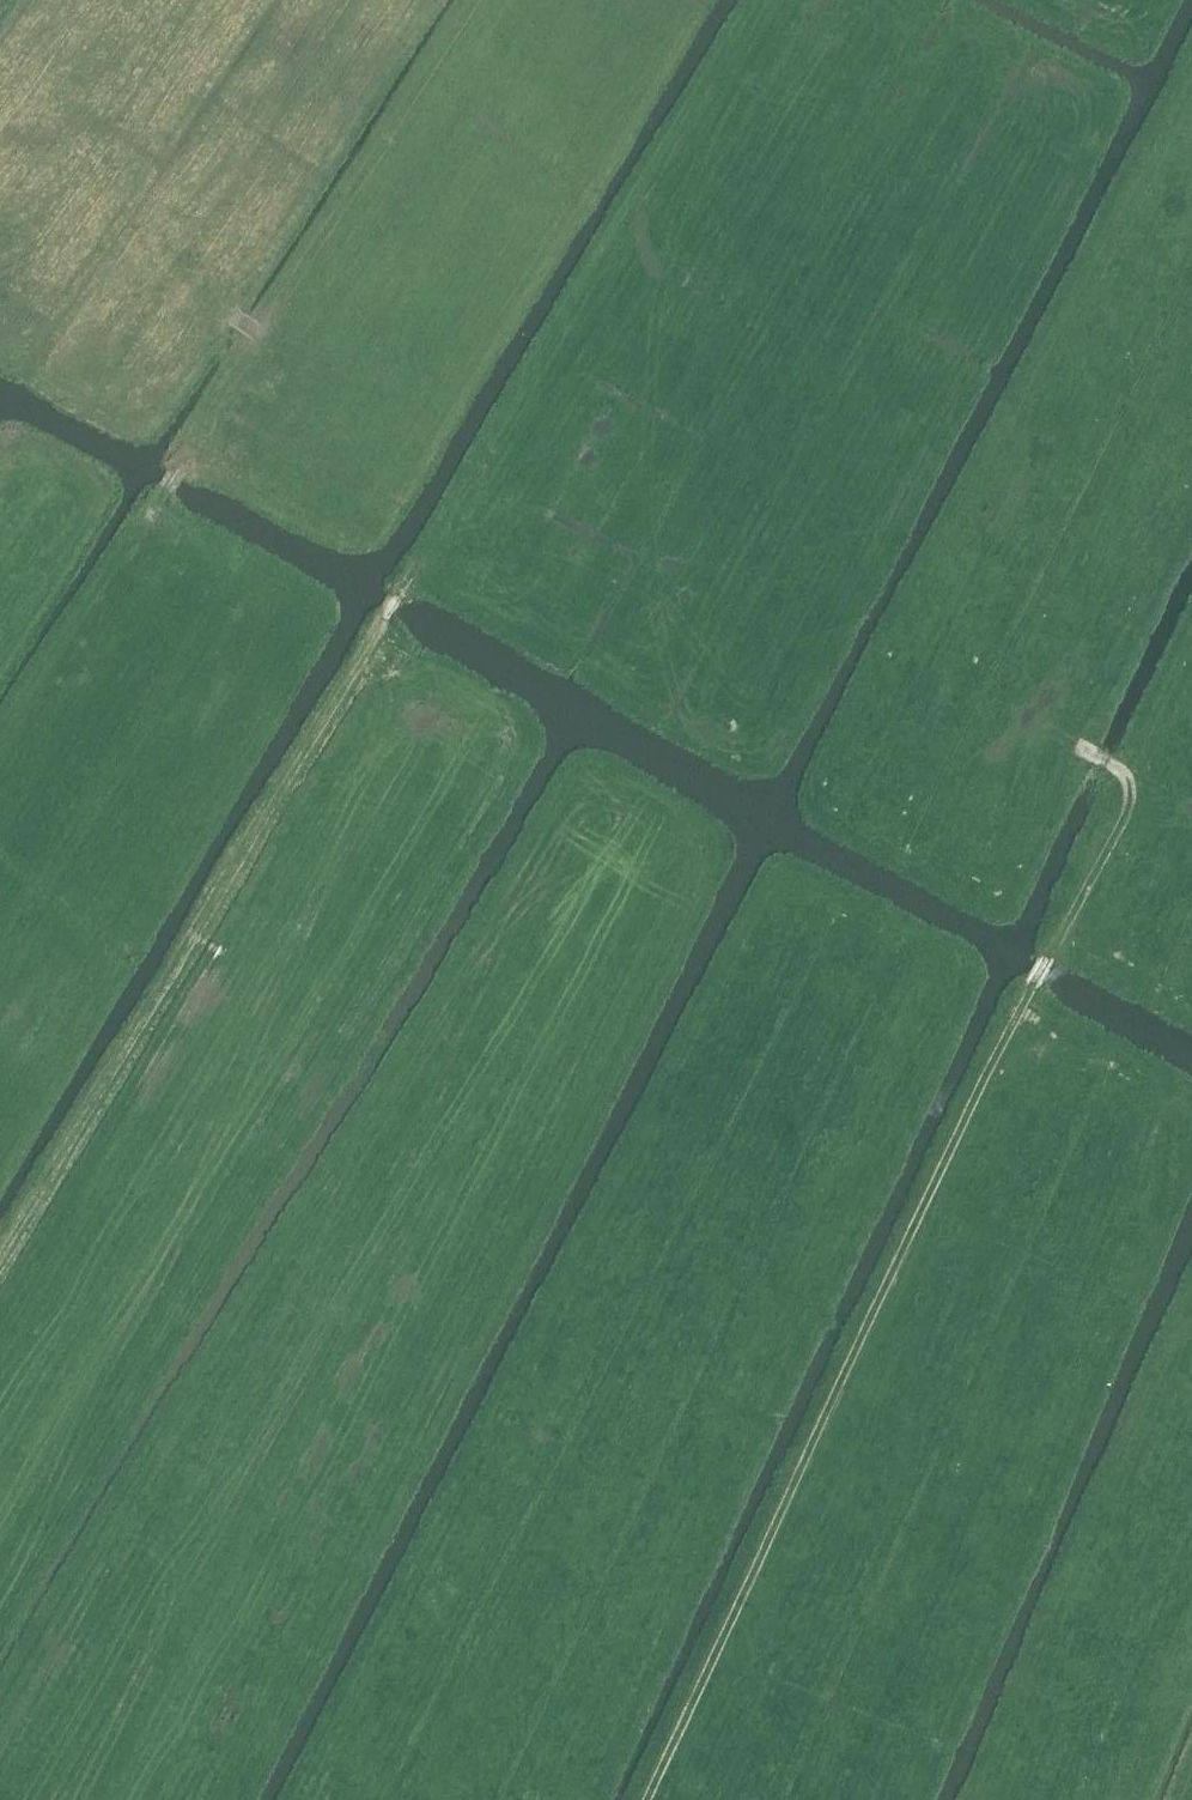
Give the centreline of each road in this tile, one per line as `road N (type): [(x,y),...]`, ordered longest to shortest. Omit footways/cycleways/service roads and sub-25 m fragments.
road 1 (track): [(651,1799),(1035,986),(1129,811),(1120,772),(1073,749)]
road 2 (track): [(0,1267),(453,504)]

